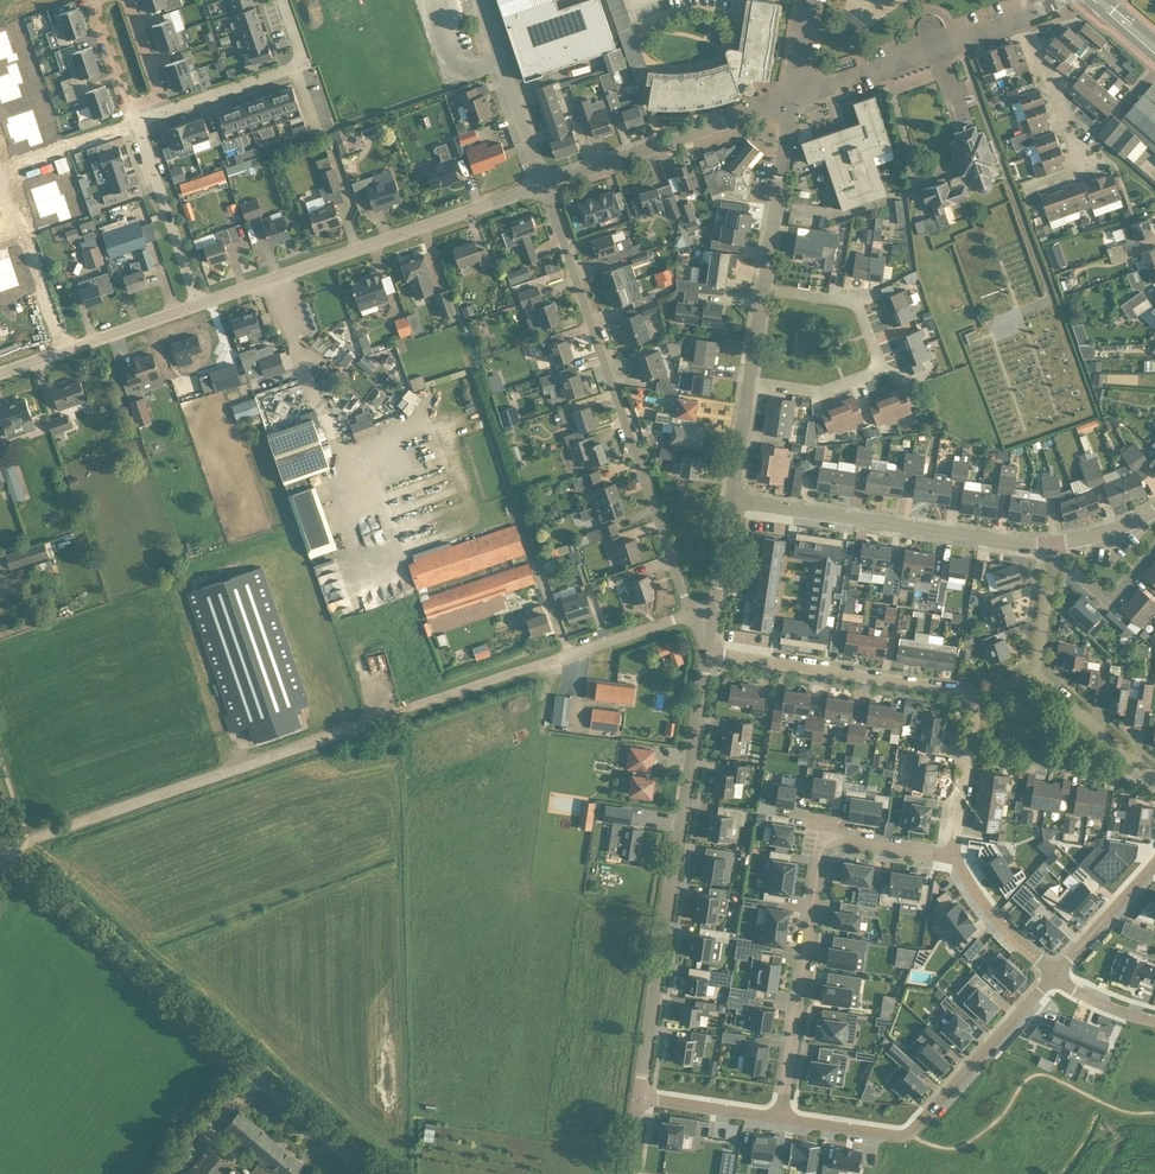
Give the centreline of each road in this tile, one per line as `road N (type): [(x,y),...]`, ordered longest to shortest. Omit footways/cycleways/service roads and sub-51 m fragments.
road 1 (track): [(6,866),(15,845),(569,657)]
road 2 (unclassified): [(374,1173),(27,875),(6,866)]
road 3 (residential): [(694,615),(543,184)]
road 4 (tertiary): [(639,1095),(707,652)]
road 5 (residential): [(780,1119),(821,855),(831,841),(932,854),(948,849)]
road 6 (residential): [(198,304),(543,184)]
road 7 (residential): [(780,1119),(898,1136),(1054,977)]
road 8 (residential): [(730,502),(1052,548)]
road 9 (residential): [(748,382),(824,392),(879,369),(855,300),(762,289)]
road 10 (residential): [(707,652),(976,693)]
road 11 (residential): [(543,184),(793,100)]
road 12 (residential): [(793,100),(1020,19)]
road 13 (residential): [(284,0),(304,60),(165,112)]
road 14 (residential): [(1042,184),(1083,170),(1051,74),(1020,19)]
road 15 (residential): [(543,184),(479,0)]
road 16 (residential): [(138,121),(198,304)]
road 17 (tertiary): [(762,289),(793,100)]
road 18 (residential): [(965,754),(1134,779),(1144,768)]
road 19 (track): [(521,518),(470,354)]
road 20 (residential): [(948,849),(985,907),(1054,977)]
road 21 (residential): [(1054,977),(1154,868)]
road 22 (residential): [(2,166),(138,121)]
road 23 (residential): [(639,1095),(780,1119)]
road 24 (residential): [(64,350),(198,304)]
road 25 (residential): [(1144,768),(1037,676)]
road 26 (residential): [(64,350),(20,220)]
road 27 (residential): [(569,657),(694,615)]
road 28 (residential): [(101,0),(96,6),(138,121)]
road 29 (residential): [(1037,676),(1052,548)]
road 30 (tertiary): [(730,502),(748,382)]

